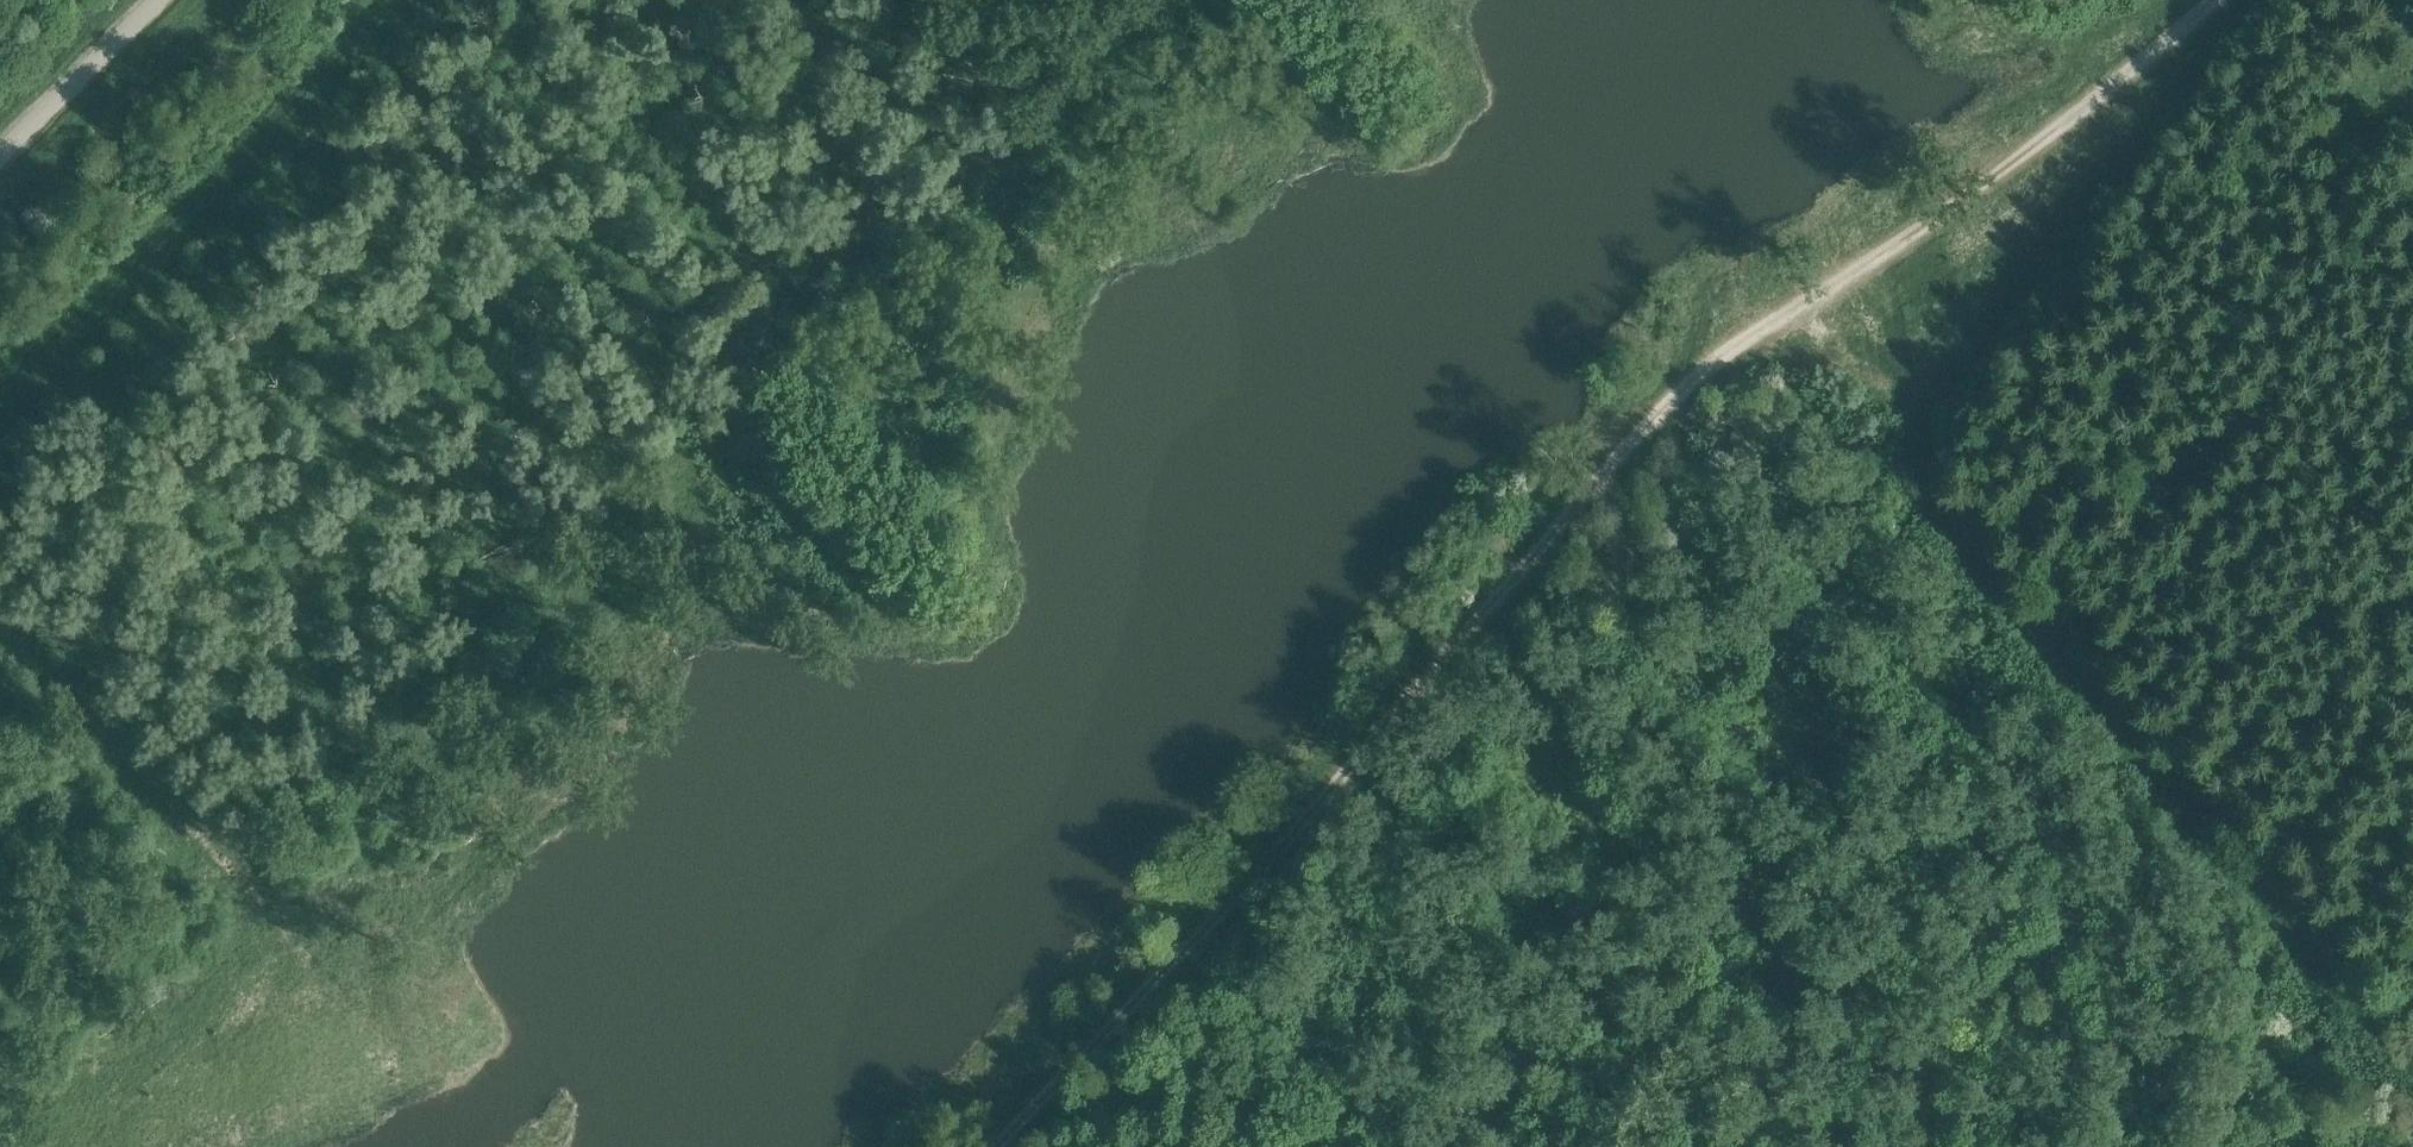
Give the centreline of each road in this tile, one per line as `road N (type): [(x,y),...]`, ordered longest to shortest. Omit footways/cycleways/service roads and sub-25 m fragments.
road 1 (track): [(2255,0),(1987,369),(1928,374),(1874,368),(1794,341),(1751,346),(1449,639),(1235,898),(996,1146)]
road 2 (tertiary): [(0,145),(156,0)]

